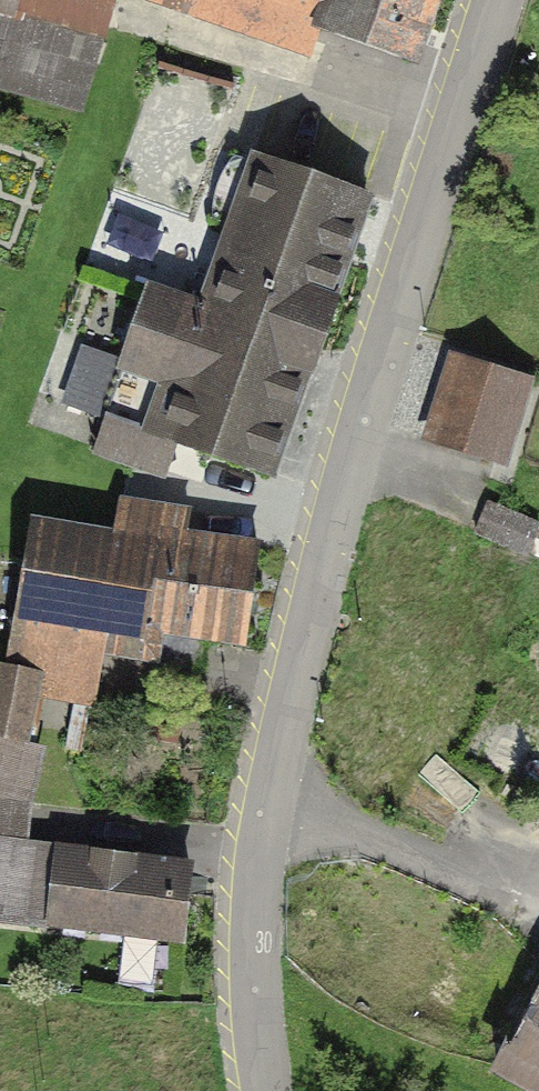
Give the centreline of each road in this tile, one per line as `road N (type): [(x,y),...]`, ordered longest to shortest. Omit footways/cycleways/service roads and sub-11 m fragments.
road 1 (residential): [(498,0),(355,435),(262,811),(250,873),(259,1090)]

